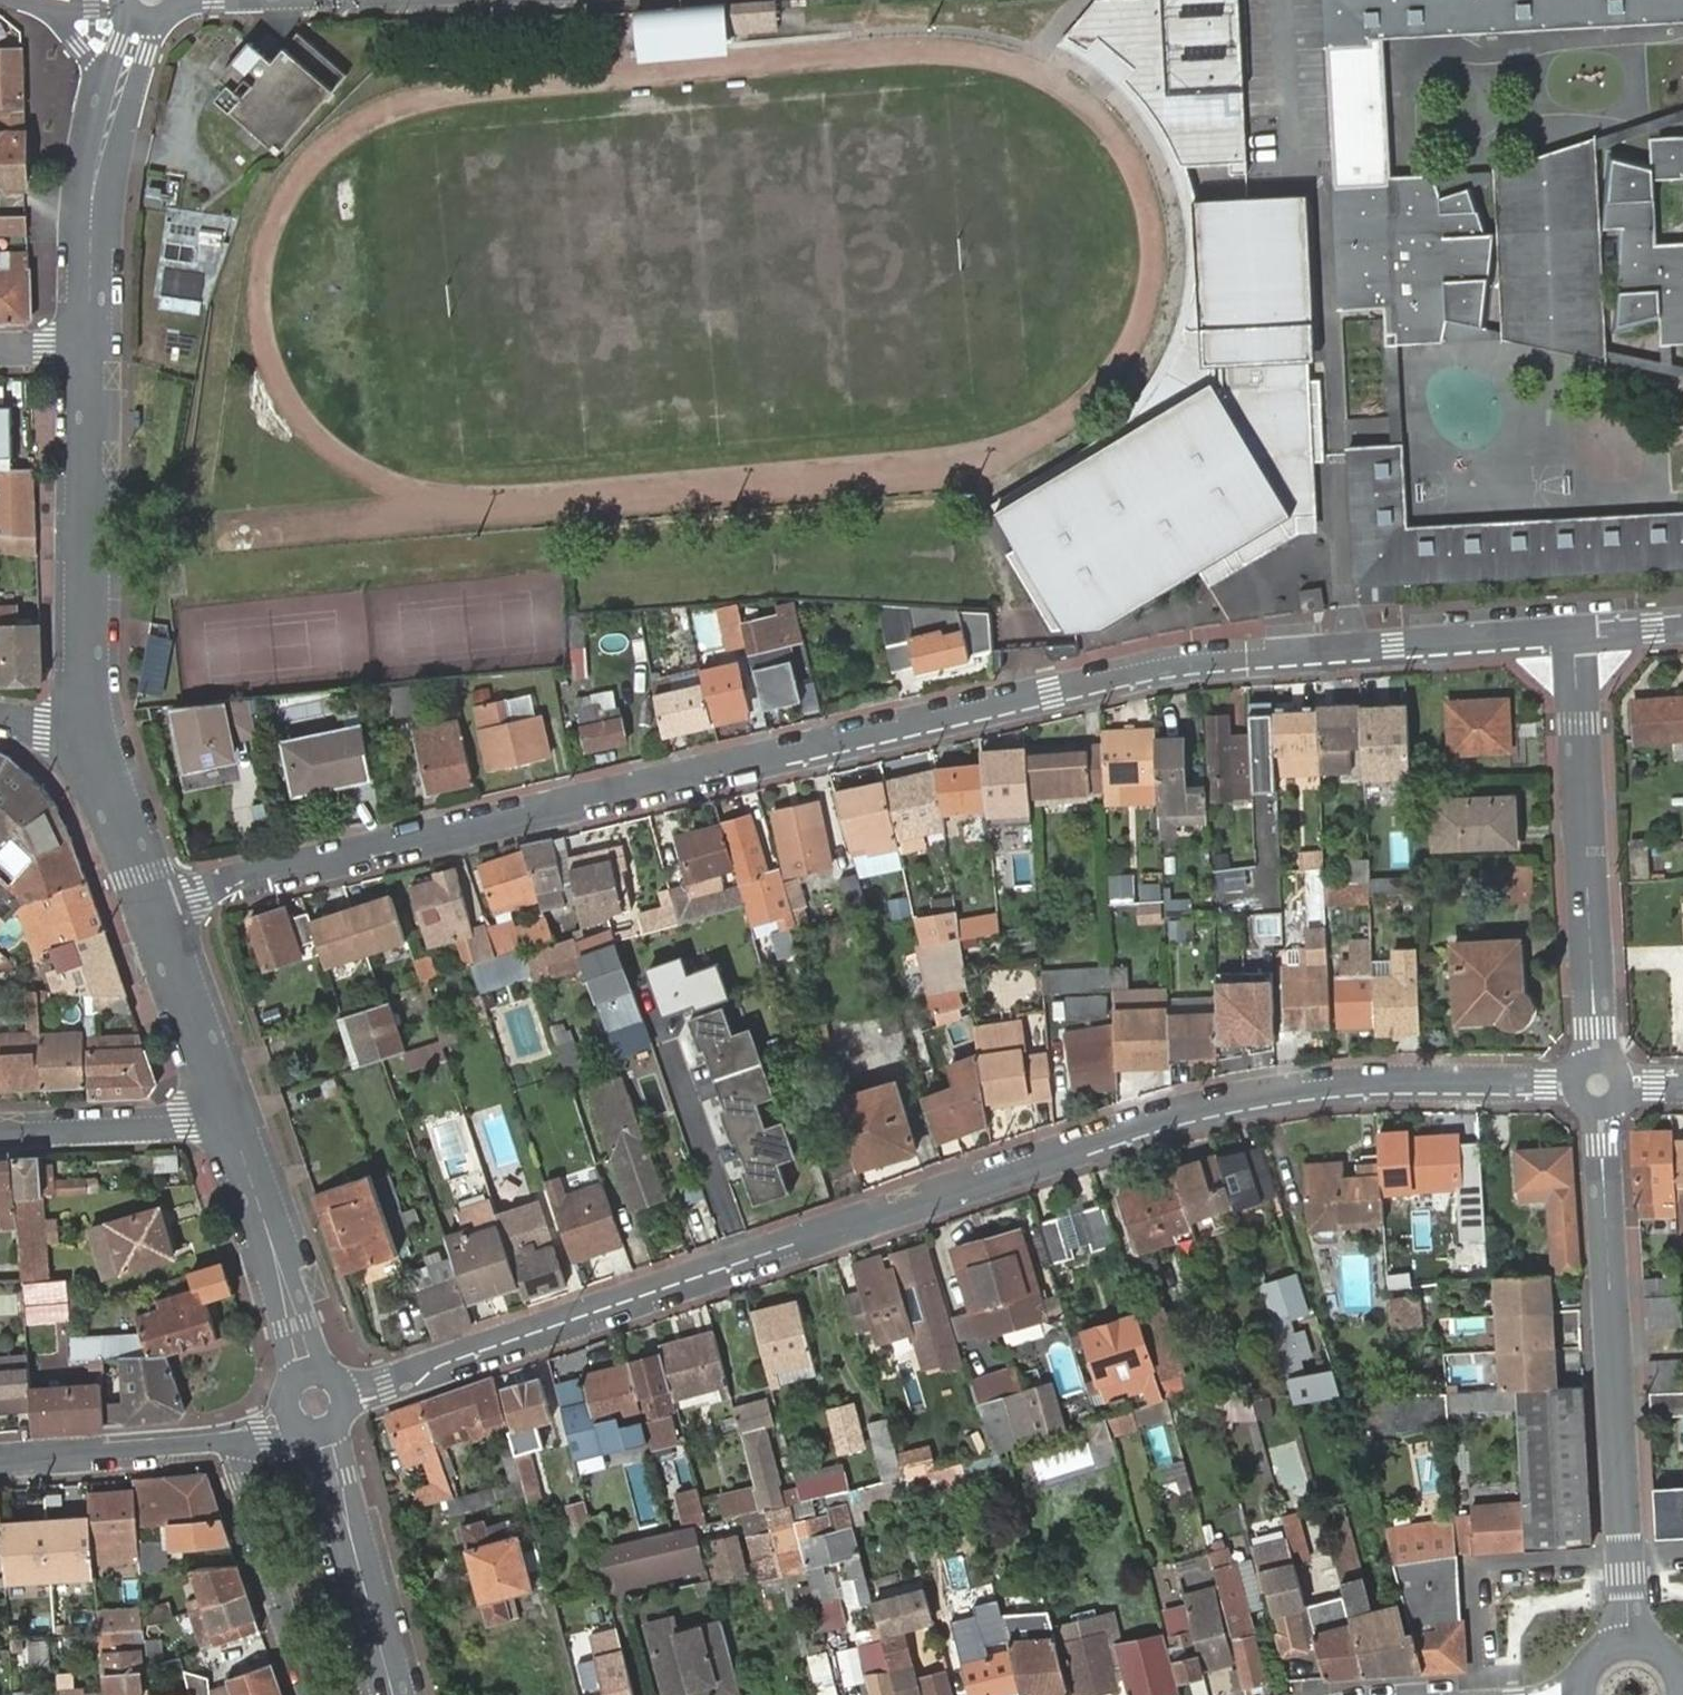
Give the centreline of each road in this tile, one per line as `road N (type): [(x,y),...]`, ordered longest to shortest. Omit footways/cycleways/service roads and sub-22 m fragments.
road 1 (residential): [(1576,633),(1191,663),(153,909)]
road 2 (residential): [(1600,1081),(1451,1081),(1217,1107),(867,1224),(791,1241),(345,1395)]
road 3 (residential): [(1629,1643),(1600,1081)]
road 4 (residential): [(1600,1081),(1576,633)]
road 5 (residential): [(86,348),(89,730)]
road 6 (residential): [(0,1461),(230,1444),(294,1423)]
road 7 (residential): [(319,1432),(393,1694)]
road 8 (residential): [(230,1122),(306,1373)]
road 9 (residential): [(0,1133),(230,1122)]
road 10 (residential): [(153,909),(230,1122)]
road 11 (residential): [(89,730),(153,909)]
road 12 (residential): [(95,178),(157,19)]
road 13 (residential): [(95,178),(86,348)]

